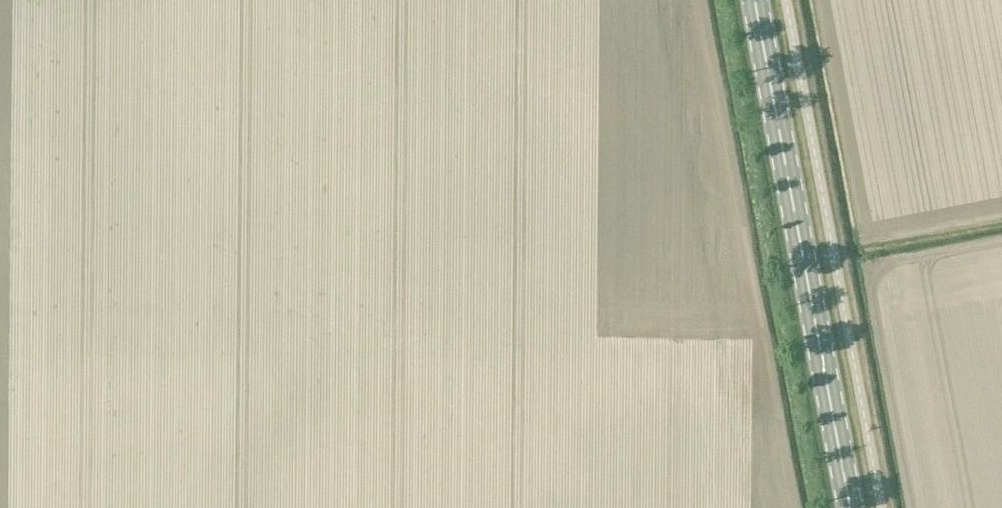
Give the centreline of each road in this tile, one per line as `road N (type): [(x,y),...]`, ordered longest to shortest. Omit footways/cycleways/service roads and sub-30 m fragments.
road 1 (secondary): [(850,507),(755,0)]

